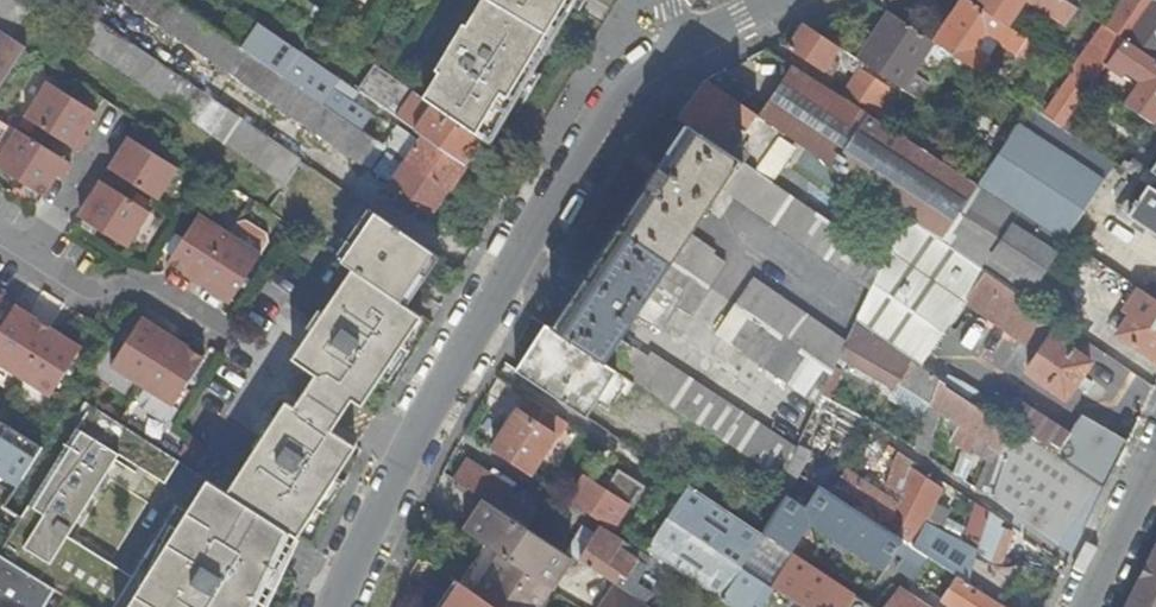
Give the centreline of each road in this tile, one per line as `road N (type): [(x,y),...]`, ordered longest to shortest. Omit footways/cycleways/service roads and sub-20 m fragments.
road 1 (residential): [(403,455),(614,96),(640,70),(698,38)]
road 2 (residential): [(0,241),(85,294),(150,287),(403,455)]
road 3 (residential): [(331,606),(403,455)]
road 4 (residential): [(1079,606),(1155,457)]

